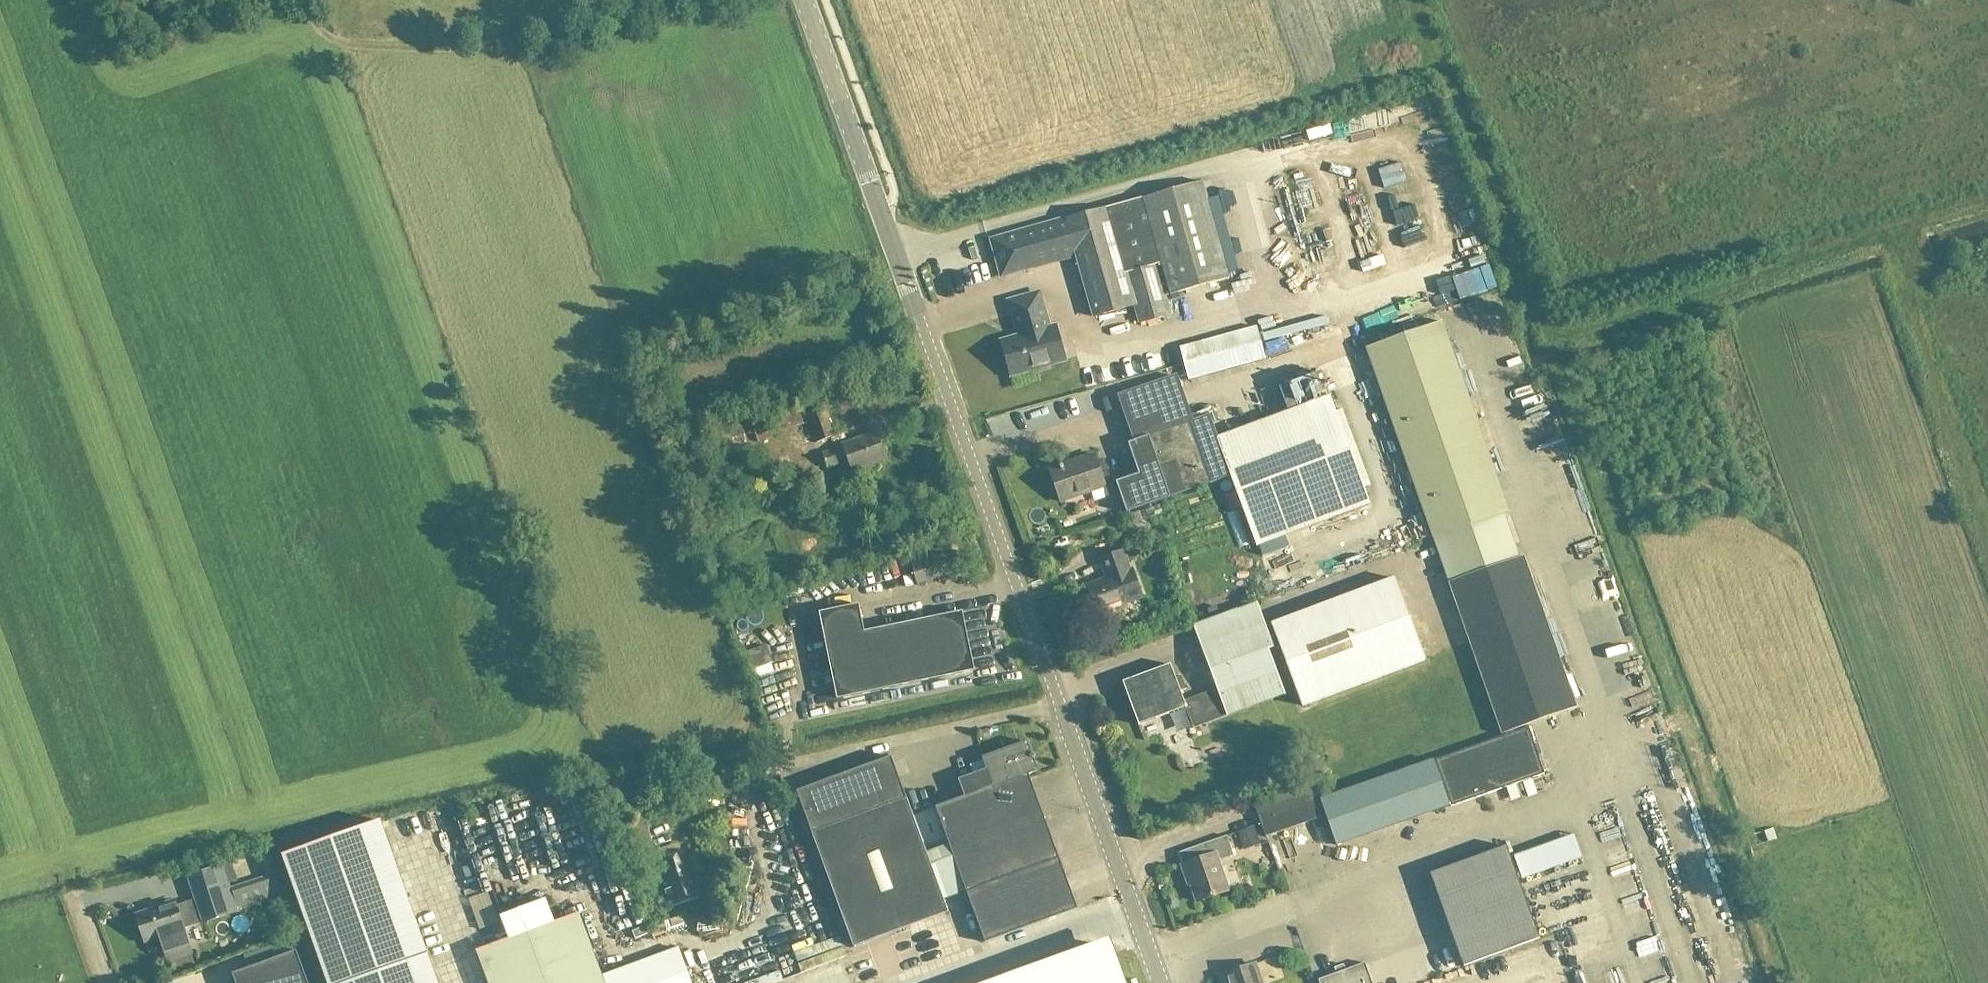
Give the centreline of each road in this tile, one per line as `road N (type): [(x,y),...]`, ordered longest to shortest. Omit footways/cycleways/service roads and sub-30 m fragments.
road 1 (tertiary): [(1157,982),(802,0)]

